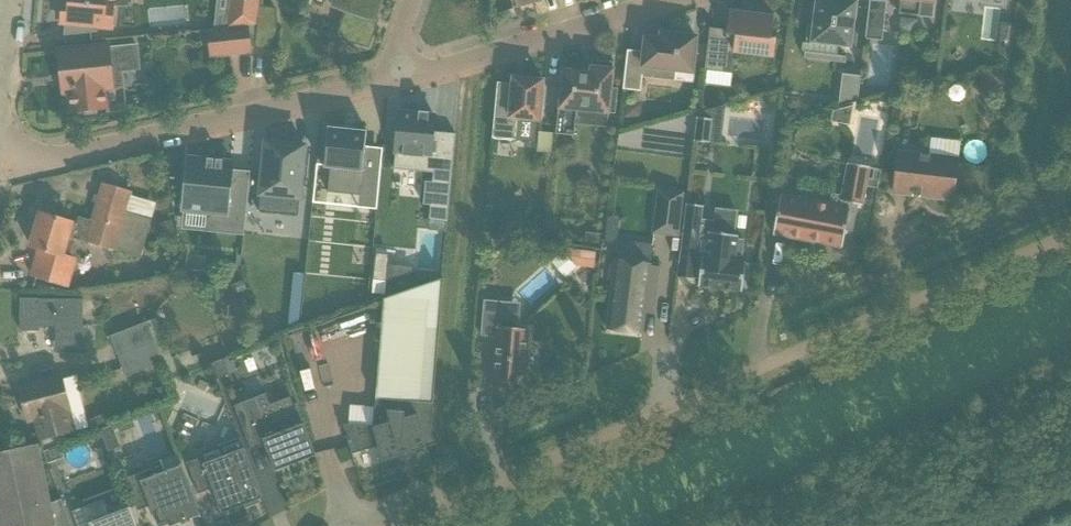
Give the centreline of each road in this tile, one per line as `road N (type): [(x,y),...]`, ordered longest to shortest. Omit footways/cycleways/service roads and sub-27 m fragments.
road 1 (residential): [(406,525),(1070,235)]
road 2 (residential): [(0,158),(63,159),(404,80)]
road 3 (residential): [(404,80),(678,0)]

